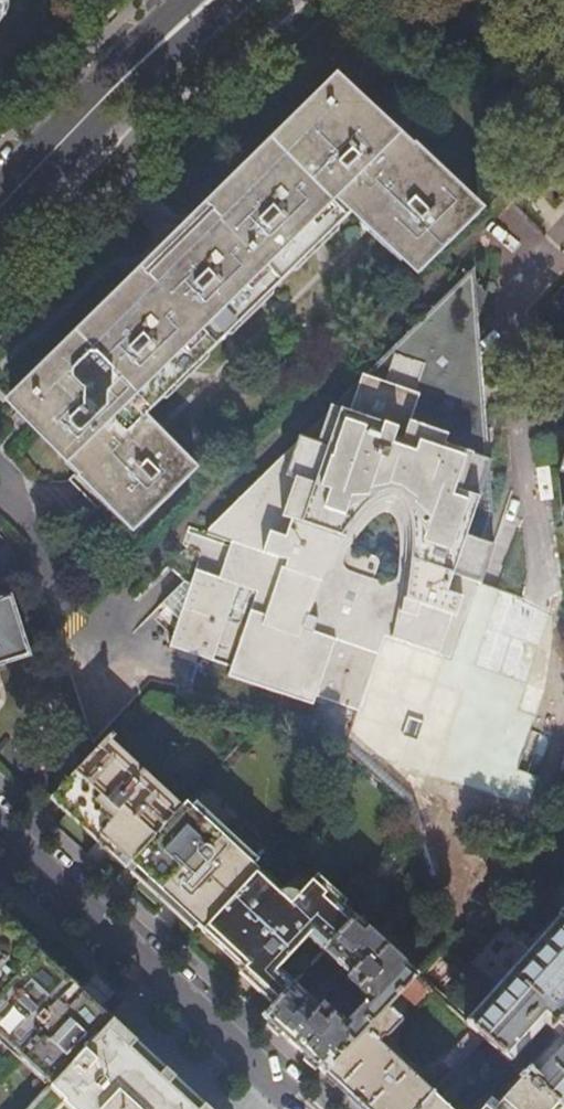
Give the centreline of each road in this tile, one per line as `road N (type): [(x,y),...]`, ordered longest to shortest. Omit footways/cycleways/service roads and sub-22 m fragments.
road 1 (residential): [(0,828),(305,1108)]
road 2 (primary): [(164,39),(0,210)]

